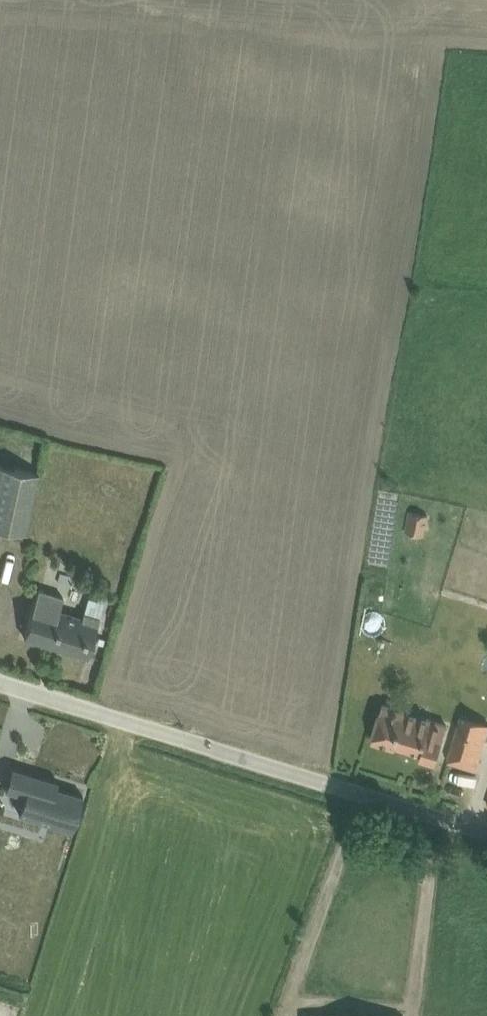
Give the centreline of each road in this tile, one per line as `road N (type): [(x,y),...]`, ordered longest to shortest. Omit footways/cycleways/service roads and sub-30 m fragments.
road 1 (unclassified): [(486,826),(0,679)]

